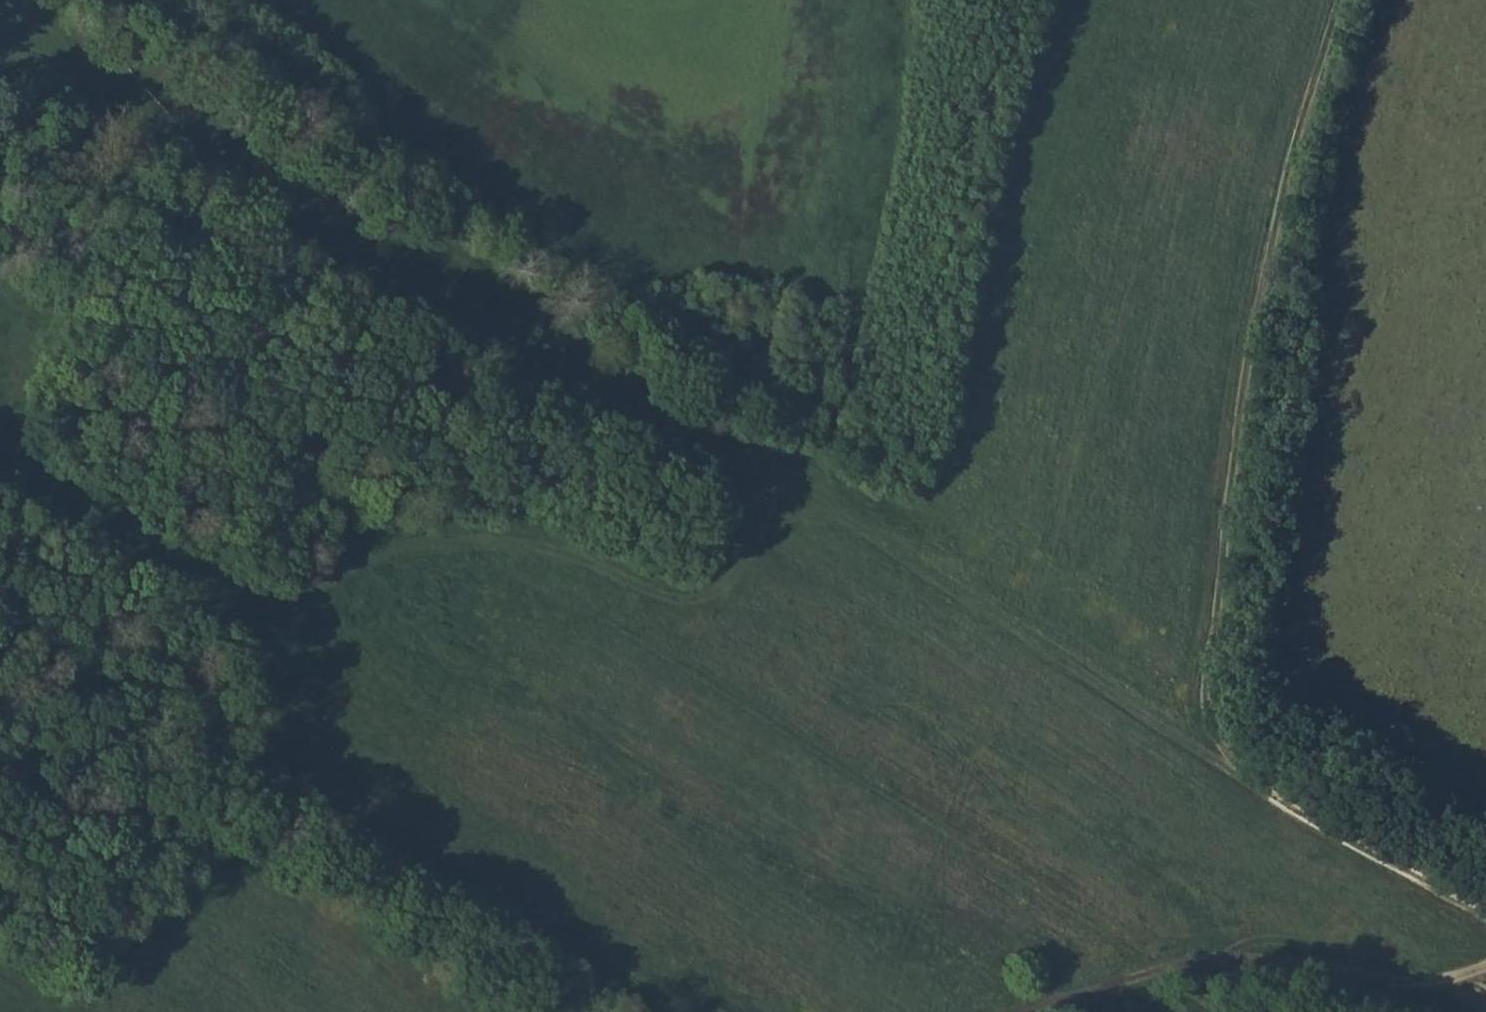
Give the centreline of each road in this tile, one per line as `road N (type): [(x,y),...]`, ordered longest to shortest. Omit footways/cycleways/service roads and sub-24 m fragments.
road 1 (track): [(1046,1011),(1165,973),(1254,967),(1412,987),(1485,971)]

